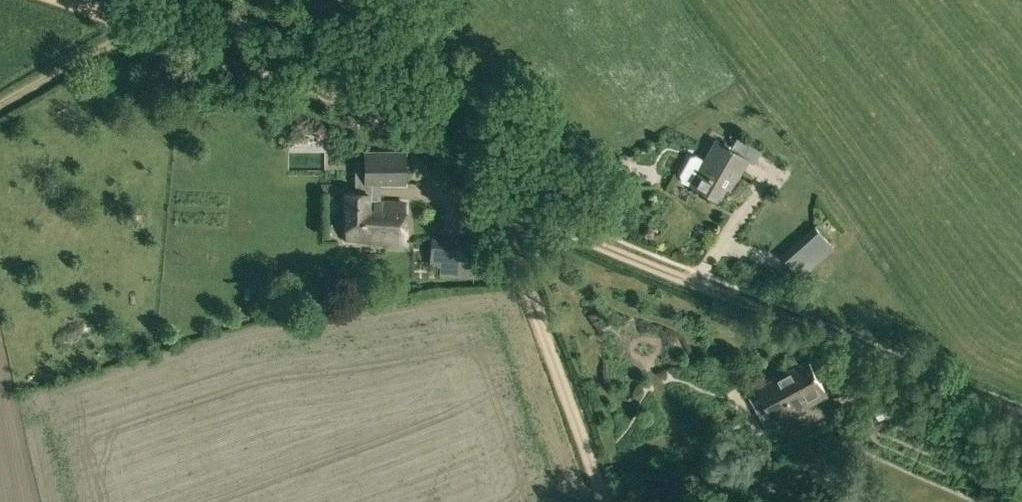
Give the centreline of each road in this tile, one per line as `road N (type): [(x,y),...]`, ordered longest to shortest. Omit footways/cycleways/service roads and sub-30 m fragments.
road 1 (track): [(493,198),(1021,414)]
road 2 (track): [(0,106),(134,28),(374,110),(482,174)]
road 3 (track): [(607,501),(505,228)]
road 4 (track): [(58,0),(134,28),(325,0)]
road 5 (track): [(473,153),(414,0)]

